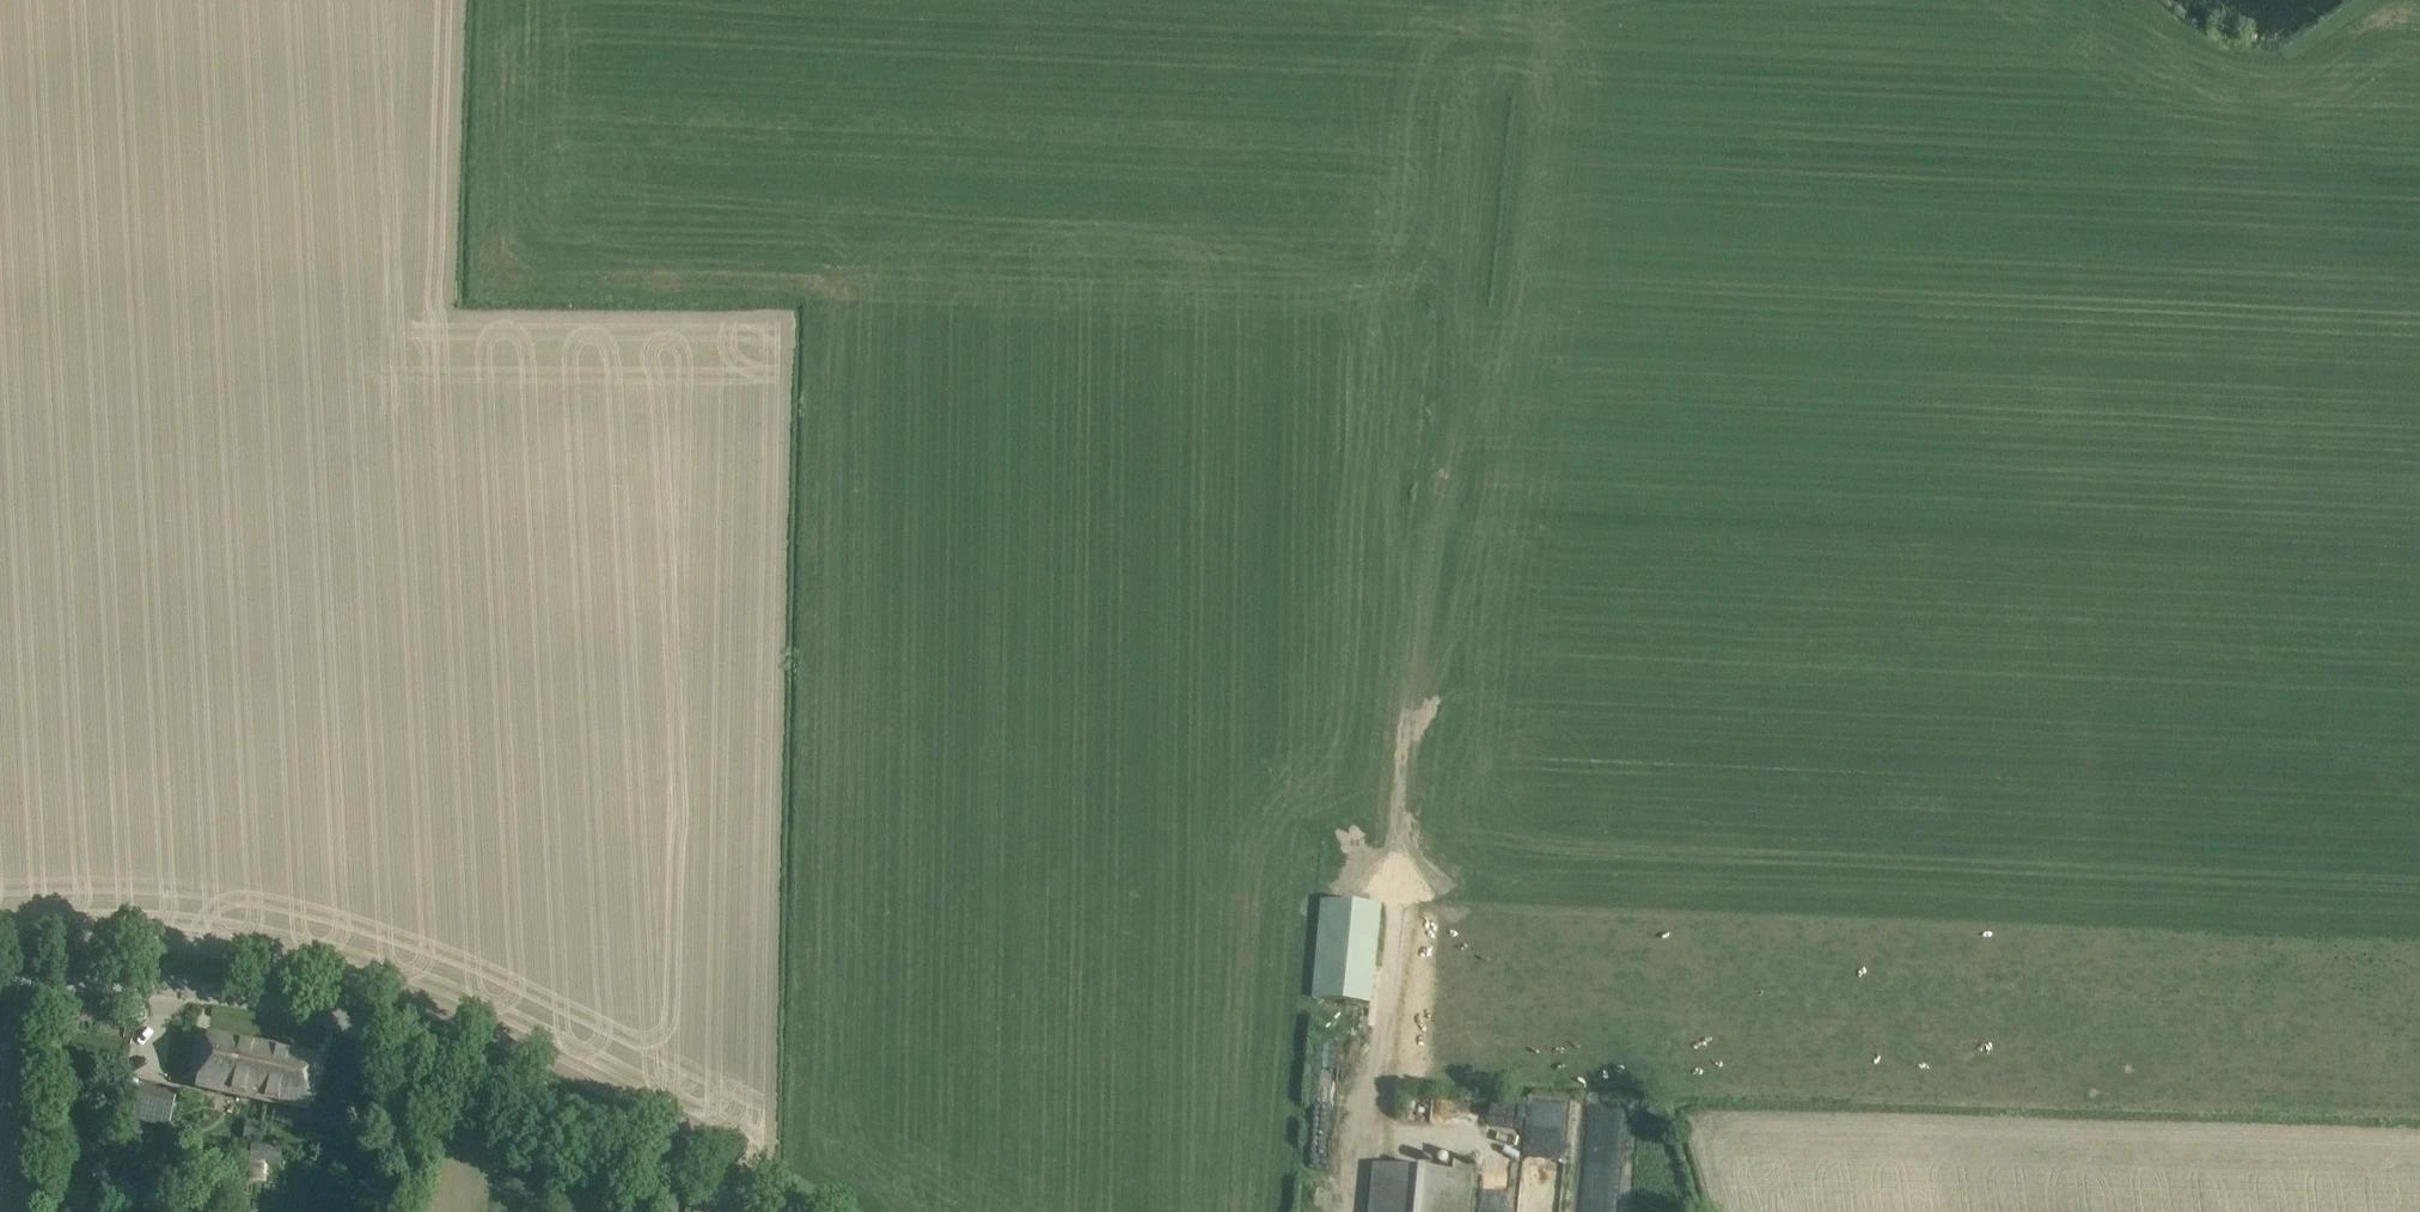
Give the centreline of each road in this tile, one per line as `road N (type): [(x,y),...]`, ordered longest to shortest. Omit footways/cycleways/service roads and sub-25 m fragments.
road 1 (unclassified): [(747,1211),(368,1016),(196,974),(74,964),(0,969)]

